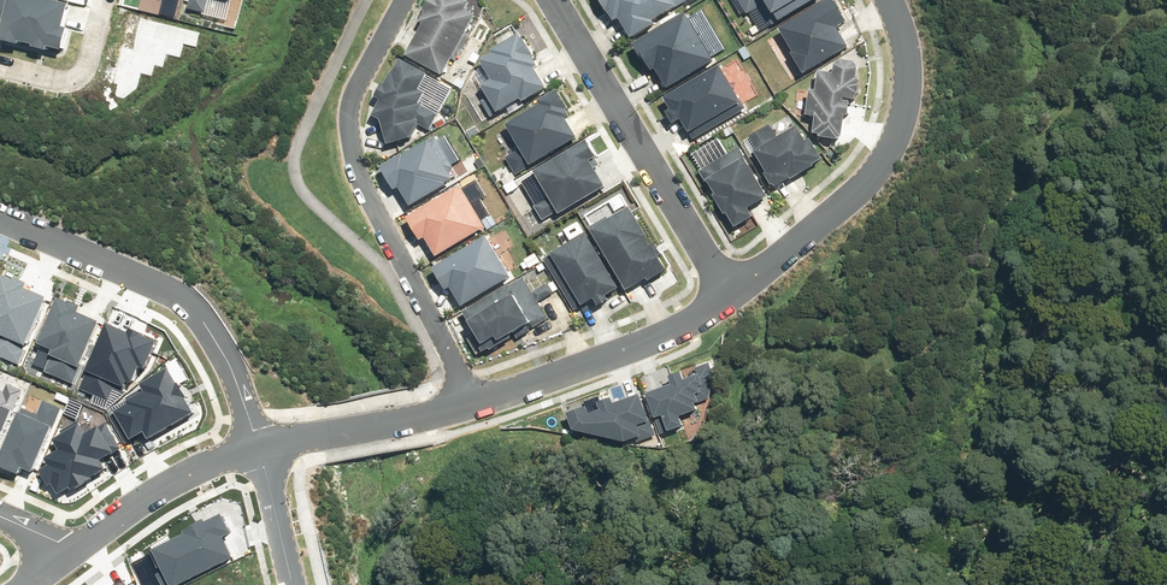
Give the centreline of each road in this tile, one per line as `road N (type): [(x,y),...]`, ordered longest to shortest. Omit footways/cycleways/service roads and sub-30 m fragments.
road 1 (residential): [(475,403),(351,153),(359,87),(408,0)]
road 2 (residential): [(889,0),(909,65),(899,133),(882,167),(789,256),(735,294)]
road 3 (residential): [(0,216),(169,290),(212,337),(259,446)]
road 4 (residential): [(735,294),(555,0)]
road 5 (residential): [(735,294),(680,327),(475,403)]
road 6 (residential): [(475,403),(259,446)]
road 7 (residential): [(259,446),(191,473),(76,554)]
road 8 (residential): [(0,70),(70,82),(85,68),(103,0)]
road 9 (residential): [(293,584),(259,446)]

